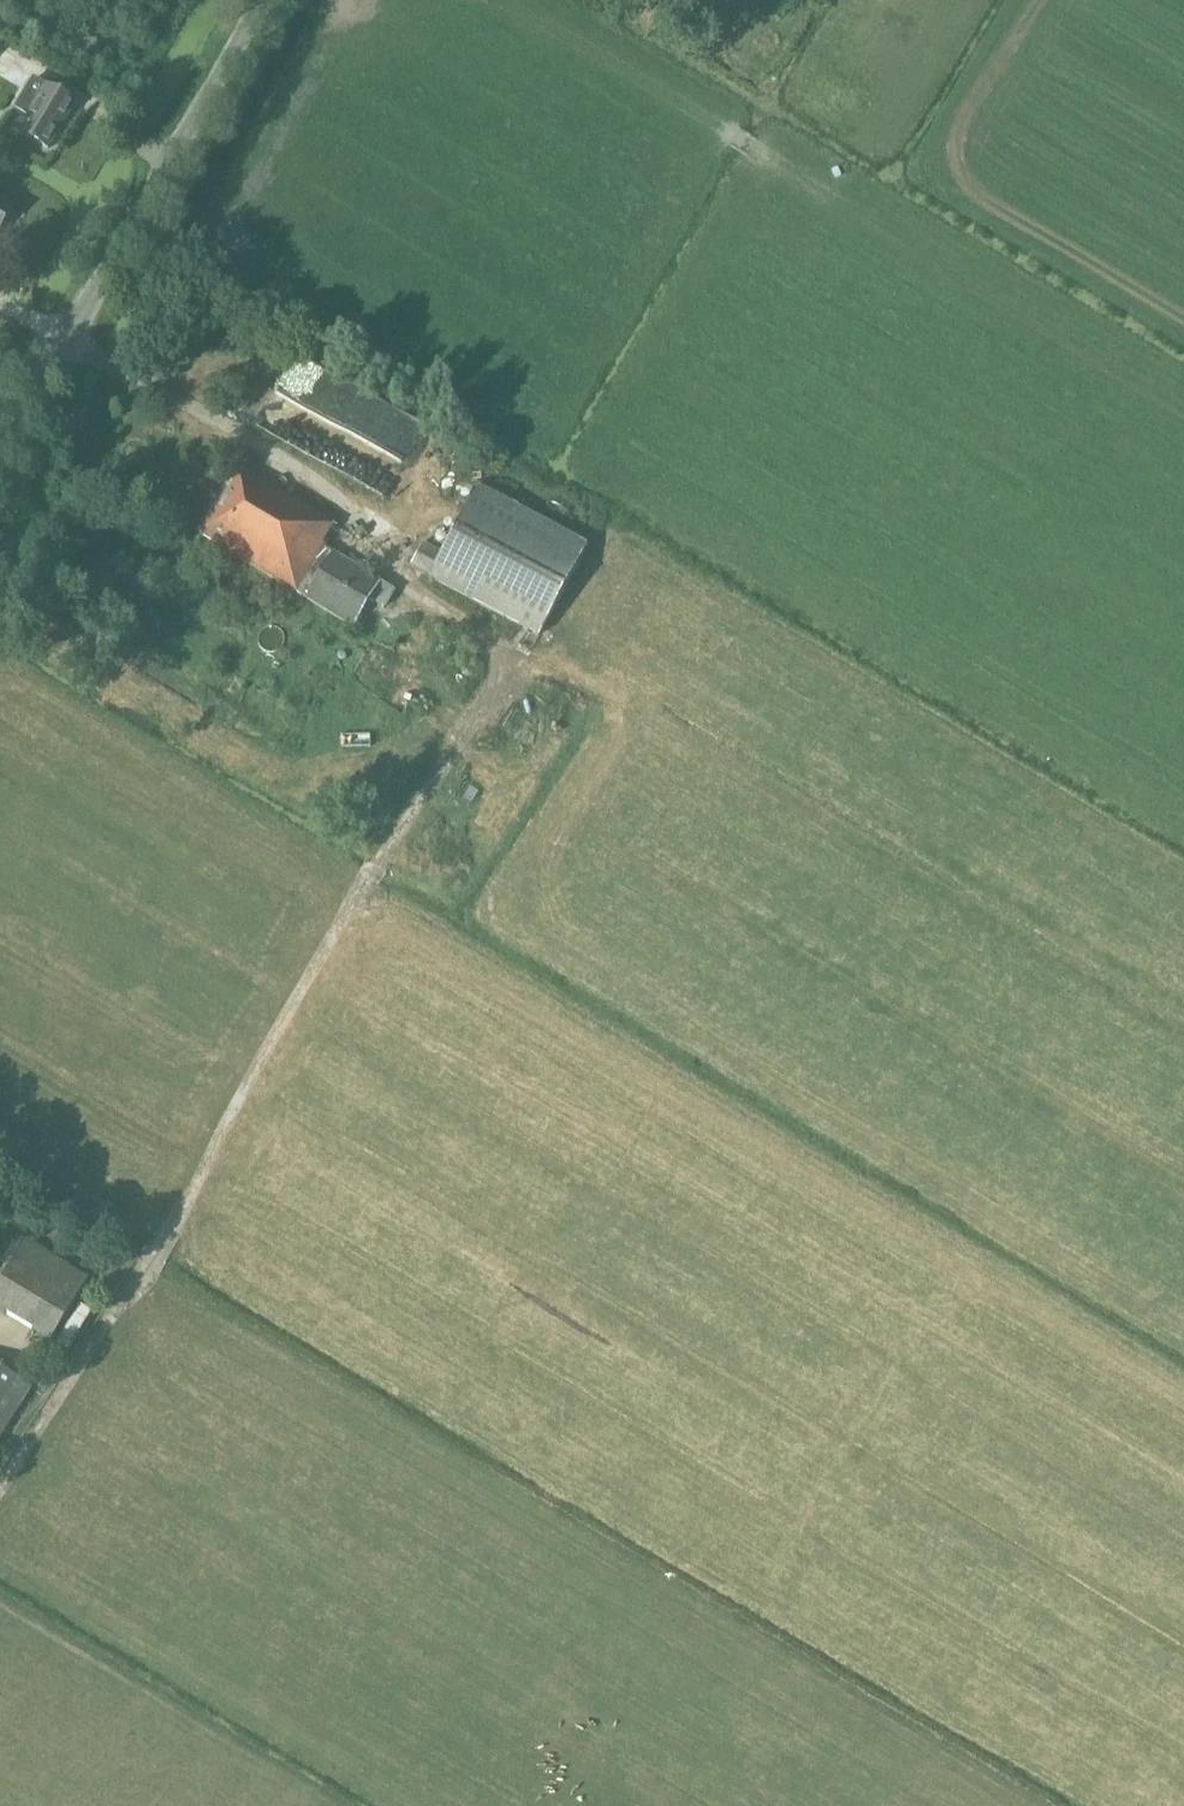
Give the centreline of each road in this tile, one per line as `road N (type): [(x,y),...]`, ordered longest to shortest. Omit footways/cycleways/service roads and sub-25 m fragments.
road 1 (unclassified): [(0,466),(265,0)]

